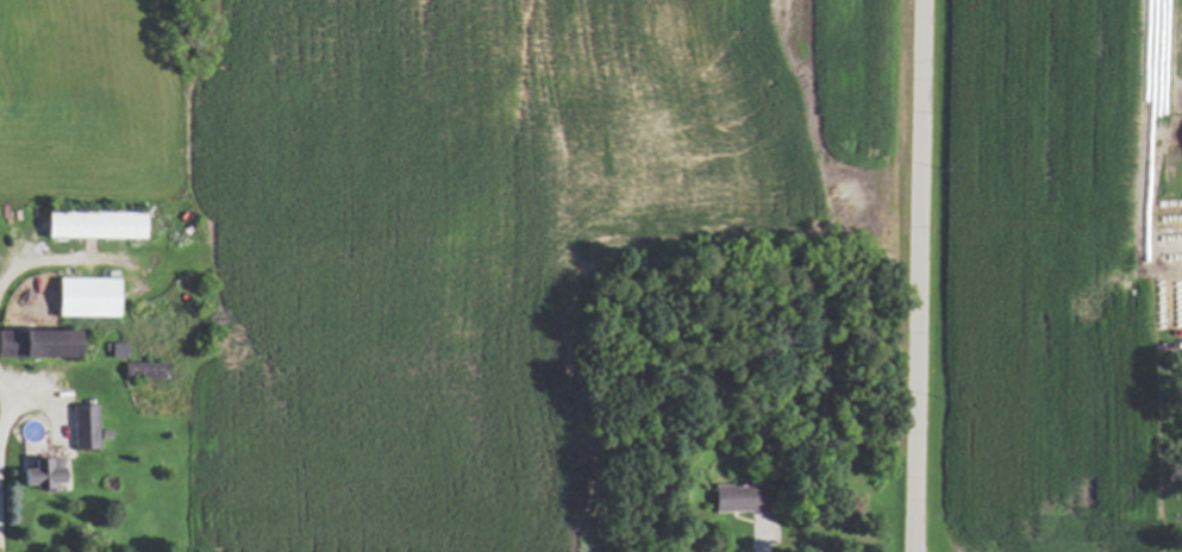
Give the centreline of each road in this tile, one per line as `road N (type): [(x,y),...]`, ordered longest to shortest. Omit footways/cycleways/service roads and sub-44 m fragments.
road 1 (residential): [(922,0),(914,551)]

